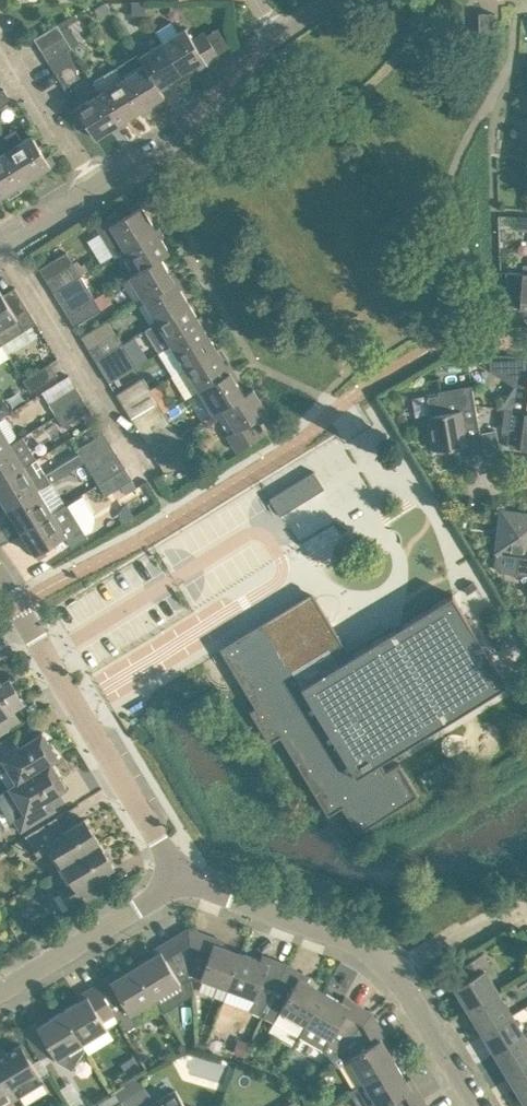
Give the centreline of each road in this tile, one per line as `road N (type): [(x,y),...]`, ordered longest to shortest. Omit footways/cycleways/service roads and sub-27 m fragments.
road 1 (residential): [(181,878),(0,581)]
road 2 (residential): [(84,186),(188,124),(280,33)]
road 3 (residential): [(181,878),(389,963)]
road 4 (residential): [(0,991),(181,878)]
road 5 (residential): [(389,963),(477,1105)]
road 6 (residential): [(0,46),(84,186)]
road 7 (residential): [(389,963),(495,931),(526,913)]

